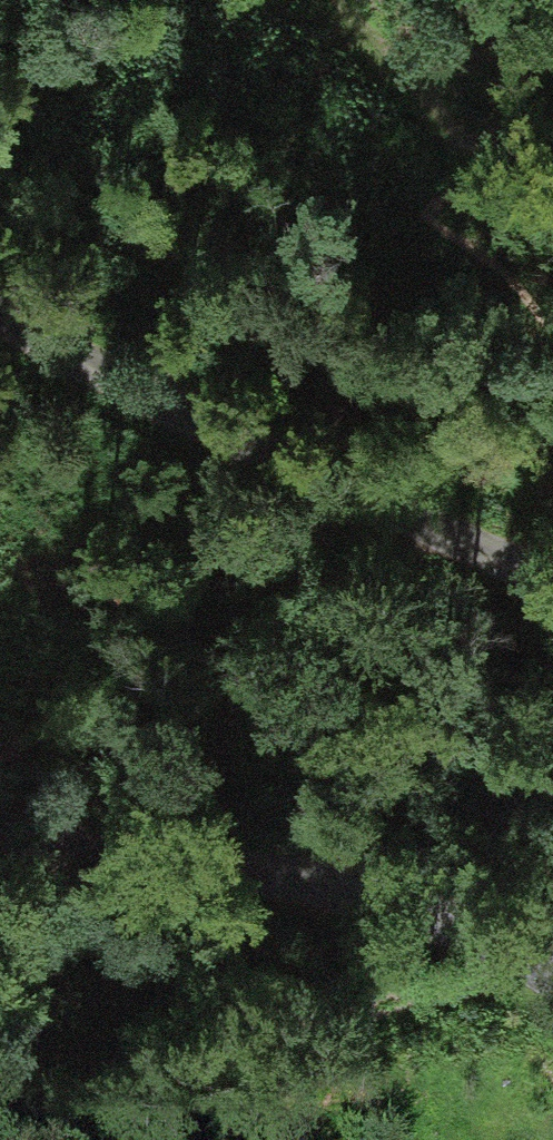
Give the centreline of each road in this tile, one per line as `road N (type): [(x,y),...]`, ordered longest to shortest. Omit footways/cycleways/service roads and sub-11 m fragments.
road 1 (unclassified): [(0,342),(476,569),(552,598)]
road 2 (unclassified): [(552,984),(489,933),(258,871),(0,842)]
road 3 (track): [(542,975),(269,1026),(75,1124),(61,1139)]
road 4 (track): [(342,0),(552,166)]

